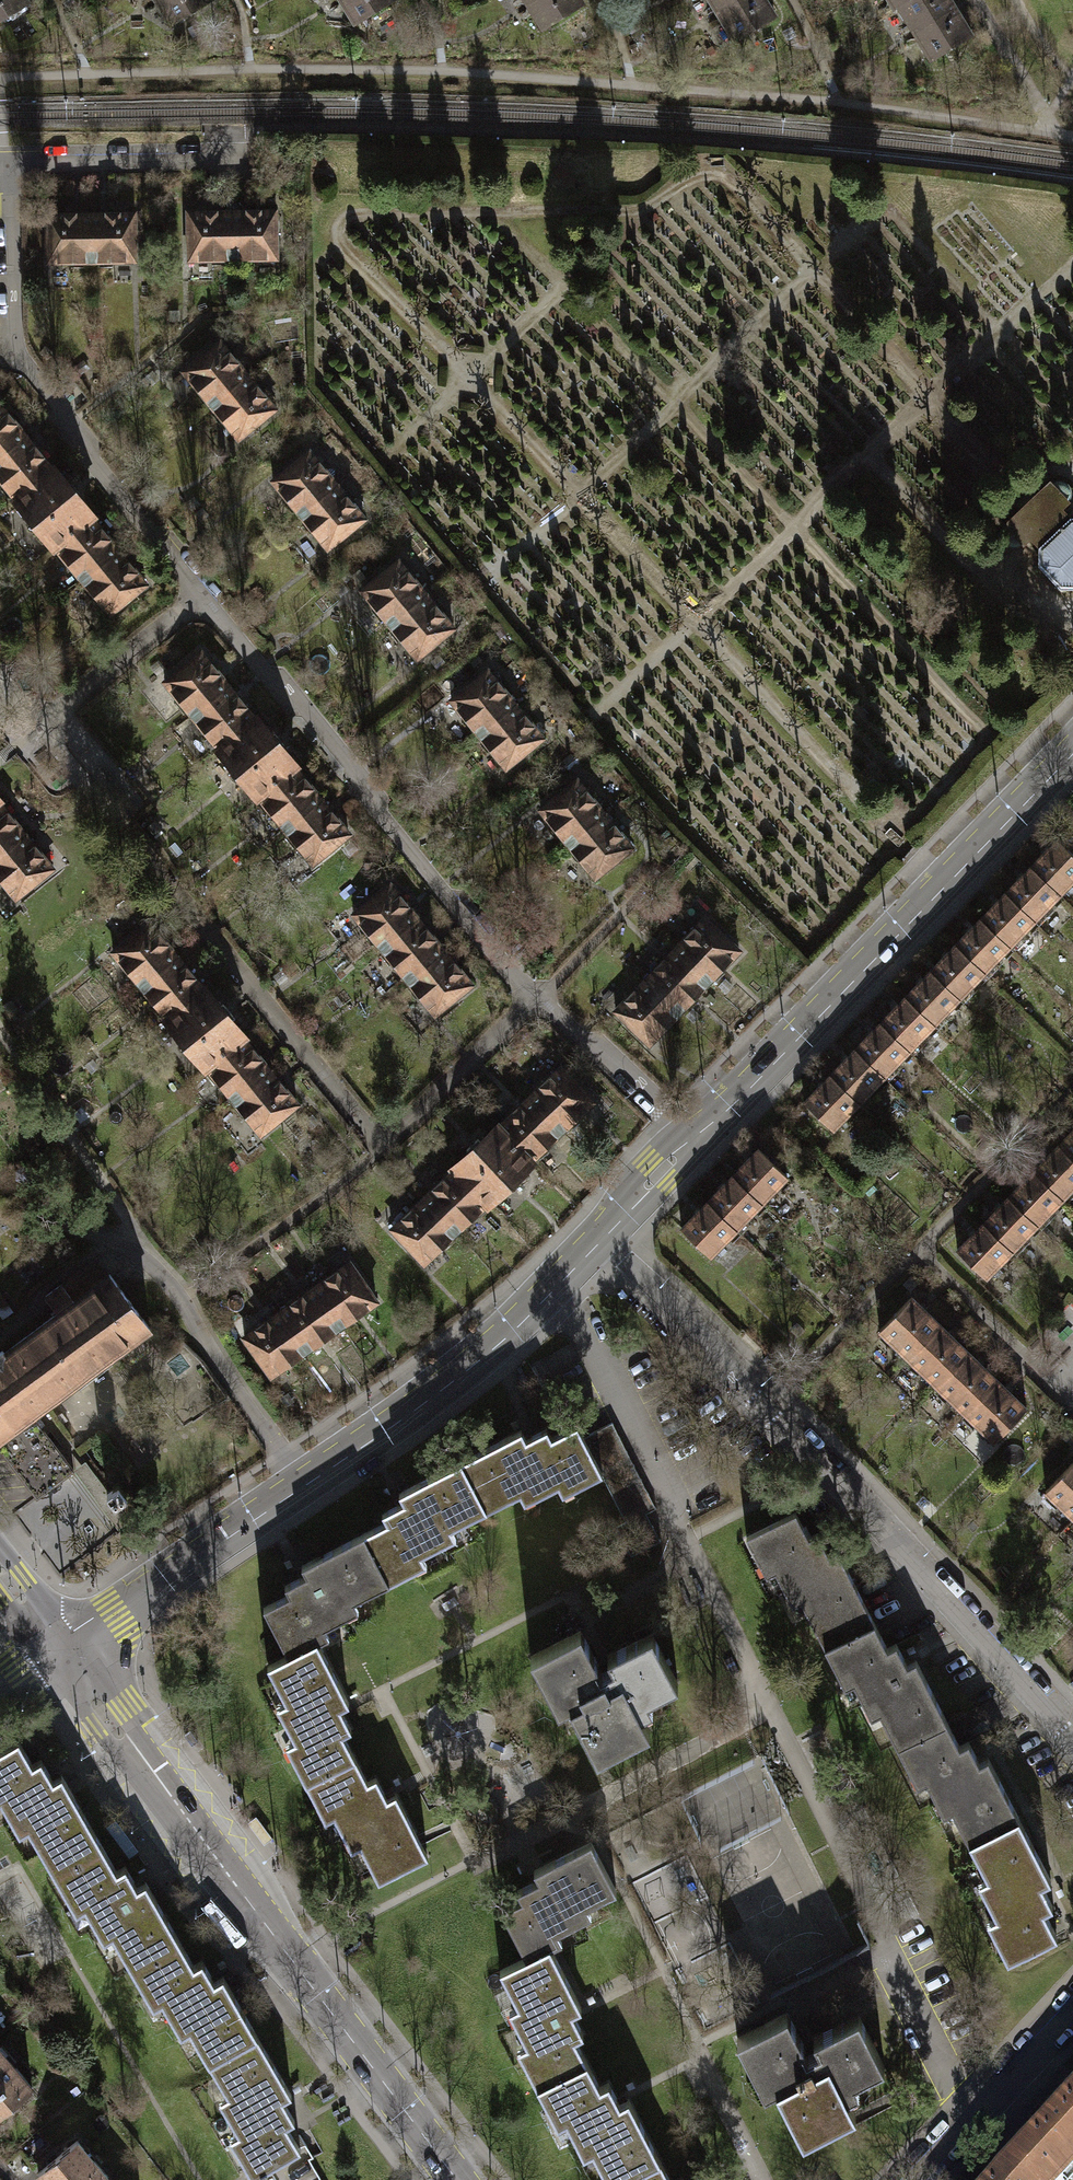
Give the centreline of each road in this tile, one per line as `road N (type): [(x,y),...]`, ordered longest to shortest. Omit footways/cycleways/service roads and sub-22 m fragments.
road 1 (residential): [(532,998),(380,1145),(37,727)]
road 2 (residential): [(600,1239),(829,1471),(1072,1738)]
road 3 (tertiary): [(600,1239),(517,1326),(429,1399),(55,1647)]
road 4 (secondary): [(456,2179),(55,1647)]
road 5 (tertiary): [(1072,749),(697,1138)]
road 6 (residential): [(532,998),(198,597)]
road 7 (residential): [(198,597),(7,352),(15,337),(4,161)]
road 8 (residential): [(237,157),(4,161)]
road 9 (residential): [(1072,2009),(913,2179)]
road 10 (residential): [(697,1138),(612,1053),(532,998)]
road 11 (residential): [(37,727),(198,597)]
road 12 (residential): [(969,1304),(1072,1406)]
road 13 (tertiary): [(697,1138),(600,1239)]

